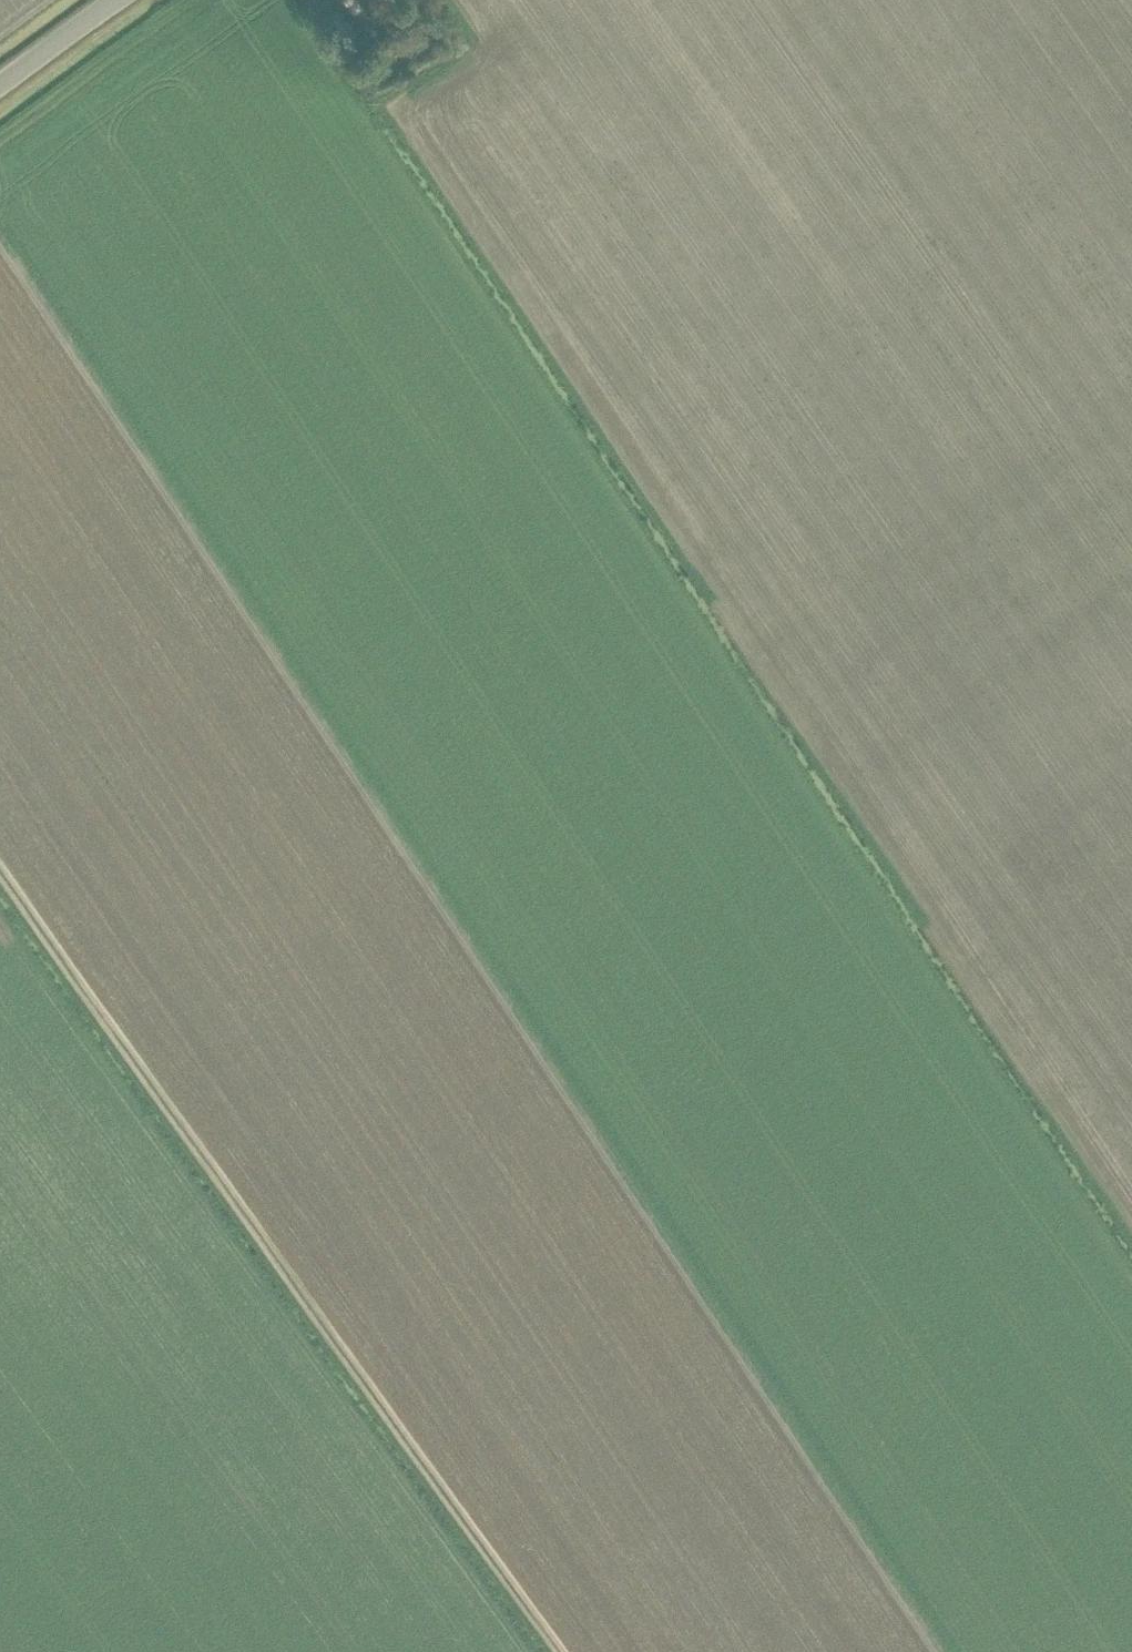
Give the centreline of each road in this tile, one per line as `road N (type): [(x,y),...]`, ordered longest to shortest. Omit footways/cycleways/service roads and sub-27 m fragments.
road 1 (tertiary): [(0,84),(115,0)]

